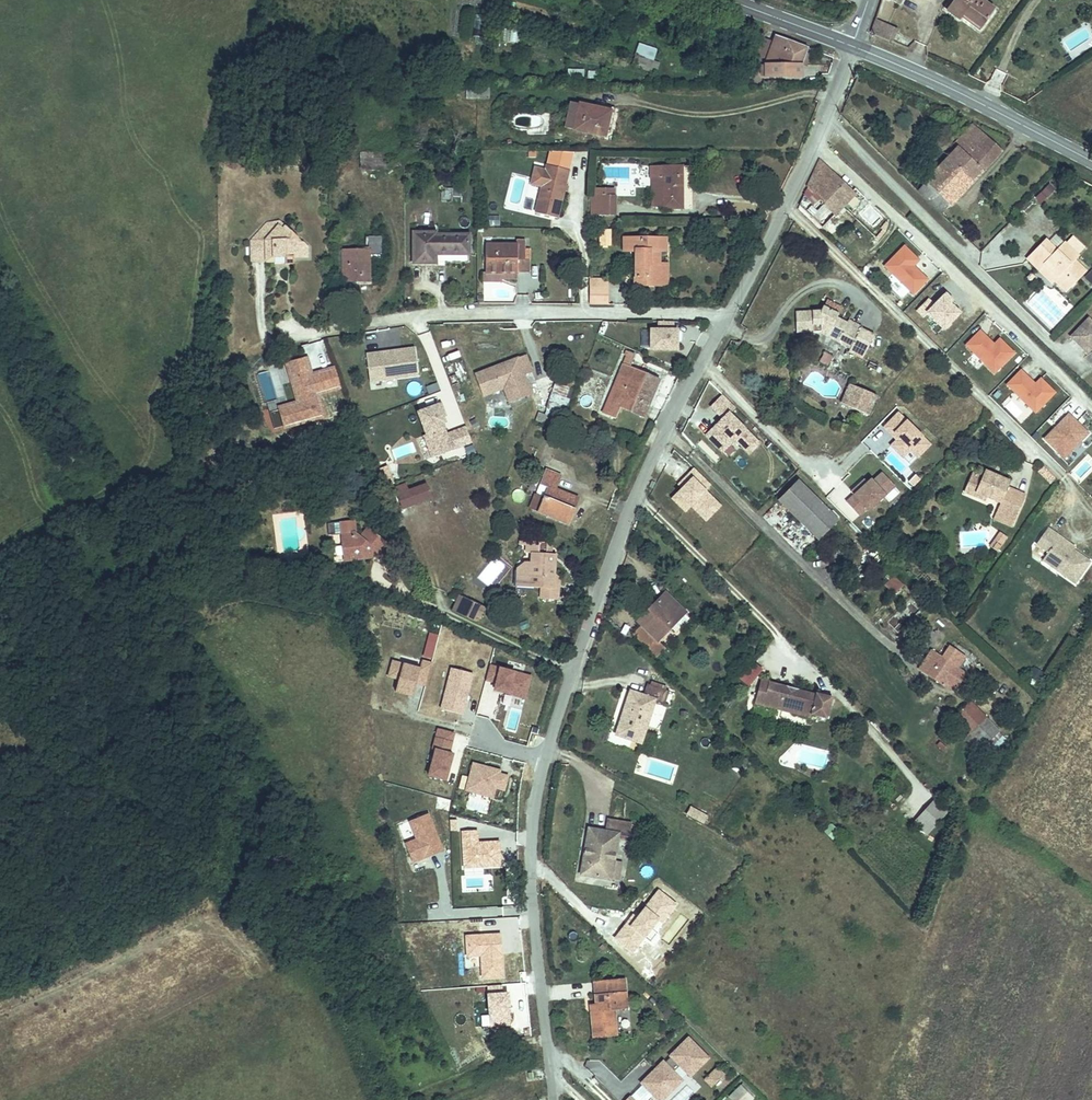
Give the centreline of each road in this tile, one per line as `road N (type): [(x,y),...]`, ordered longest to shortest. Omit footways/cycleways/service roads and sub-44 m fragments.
road 1 (residential): [(853,47),(824,123),(665,426),(548,748),(532,844),(554,1099)]
road 2 (secondary): [(1091,161),(853,47)]
road 3 (track): [(413,1099),(517,1052),(523,1041),(507,986),(515,970),(539,961)]
road 4 (secondary): [(853,47),(727,0)]

